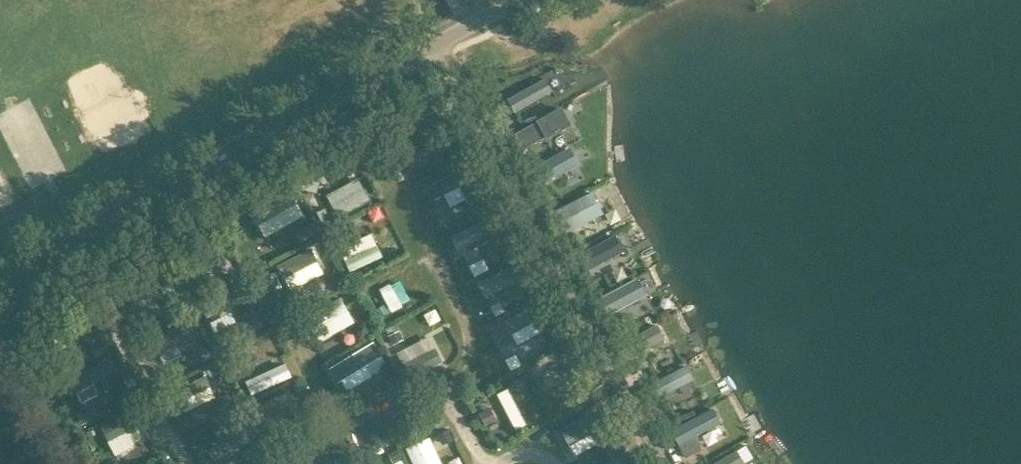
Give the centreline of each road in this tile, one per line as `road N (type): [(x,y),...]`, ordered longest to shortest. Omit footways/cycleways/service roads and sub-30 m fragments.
road 1 (unclassified): [(0,286),(434,46)]

